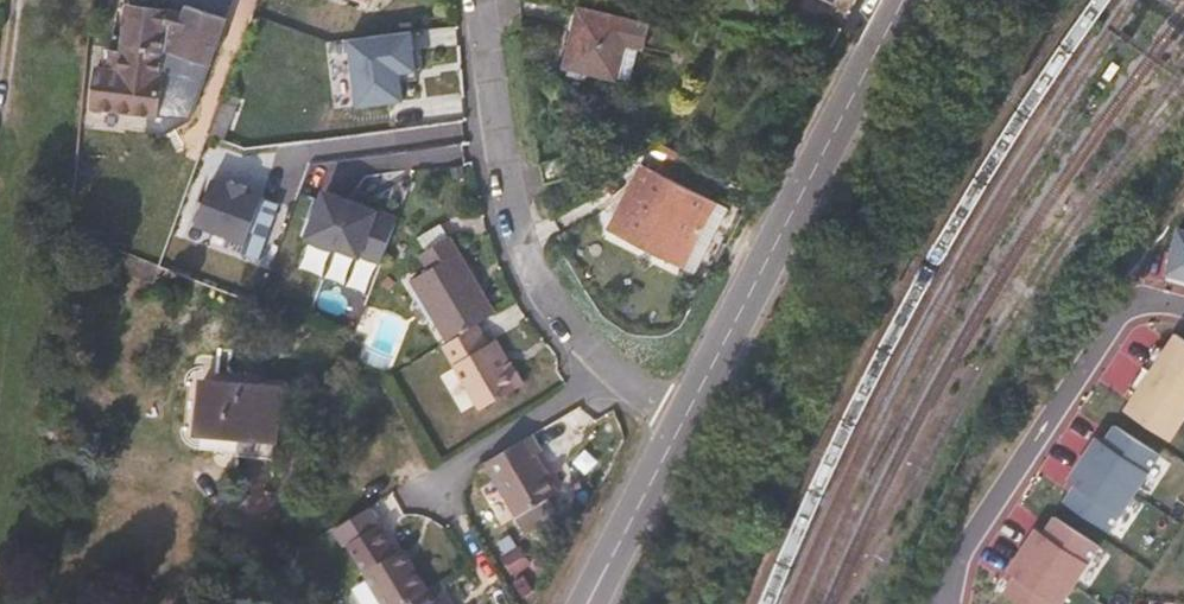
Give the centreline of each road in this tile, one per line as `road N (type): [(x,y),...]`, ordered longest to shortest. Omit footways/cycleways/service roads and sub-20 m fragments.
road 1 (residential): [(483,0),(512,202),(540,282),(550,302),(679,429)]
road 2 (tertiary): [(900,0),(679,429)]
road 3 (residential): [(1183,309),(1141,303),(949,603)]
road 4 (tertiary): [(679,429),(617,553)]

